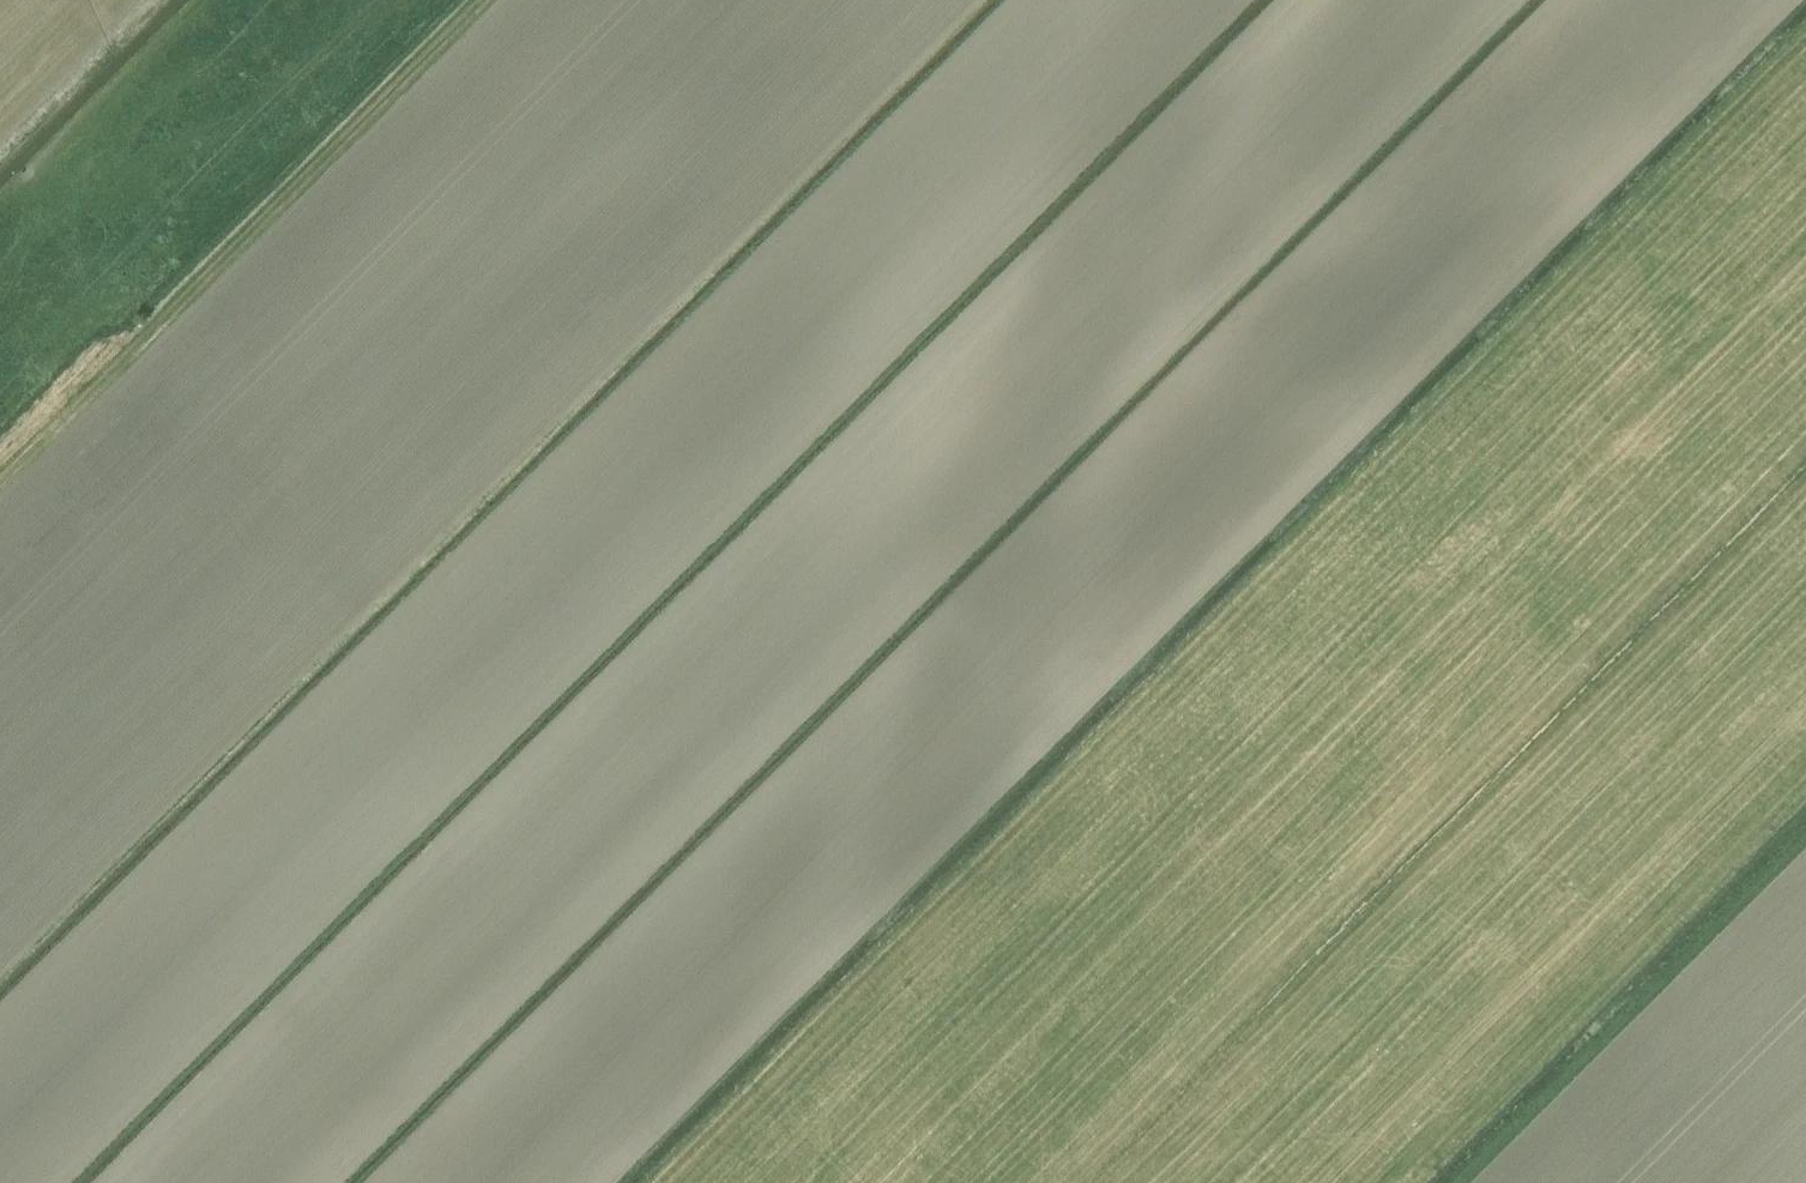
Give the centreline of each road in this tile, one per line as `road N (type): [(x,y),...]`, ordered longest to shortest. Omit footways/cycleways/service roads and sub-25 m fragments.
road 1 (track): [(0,502),(503,0)]

